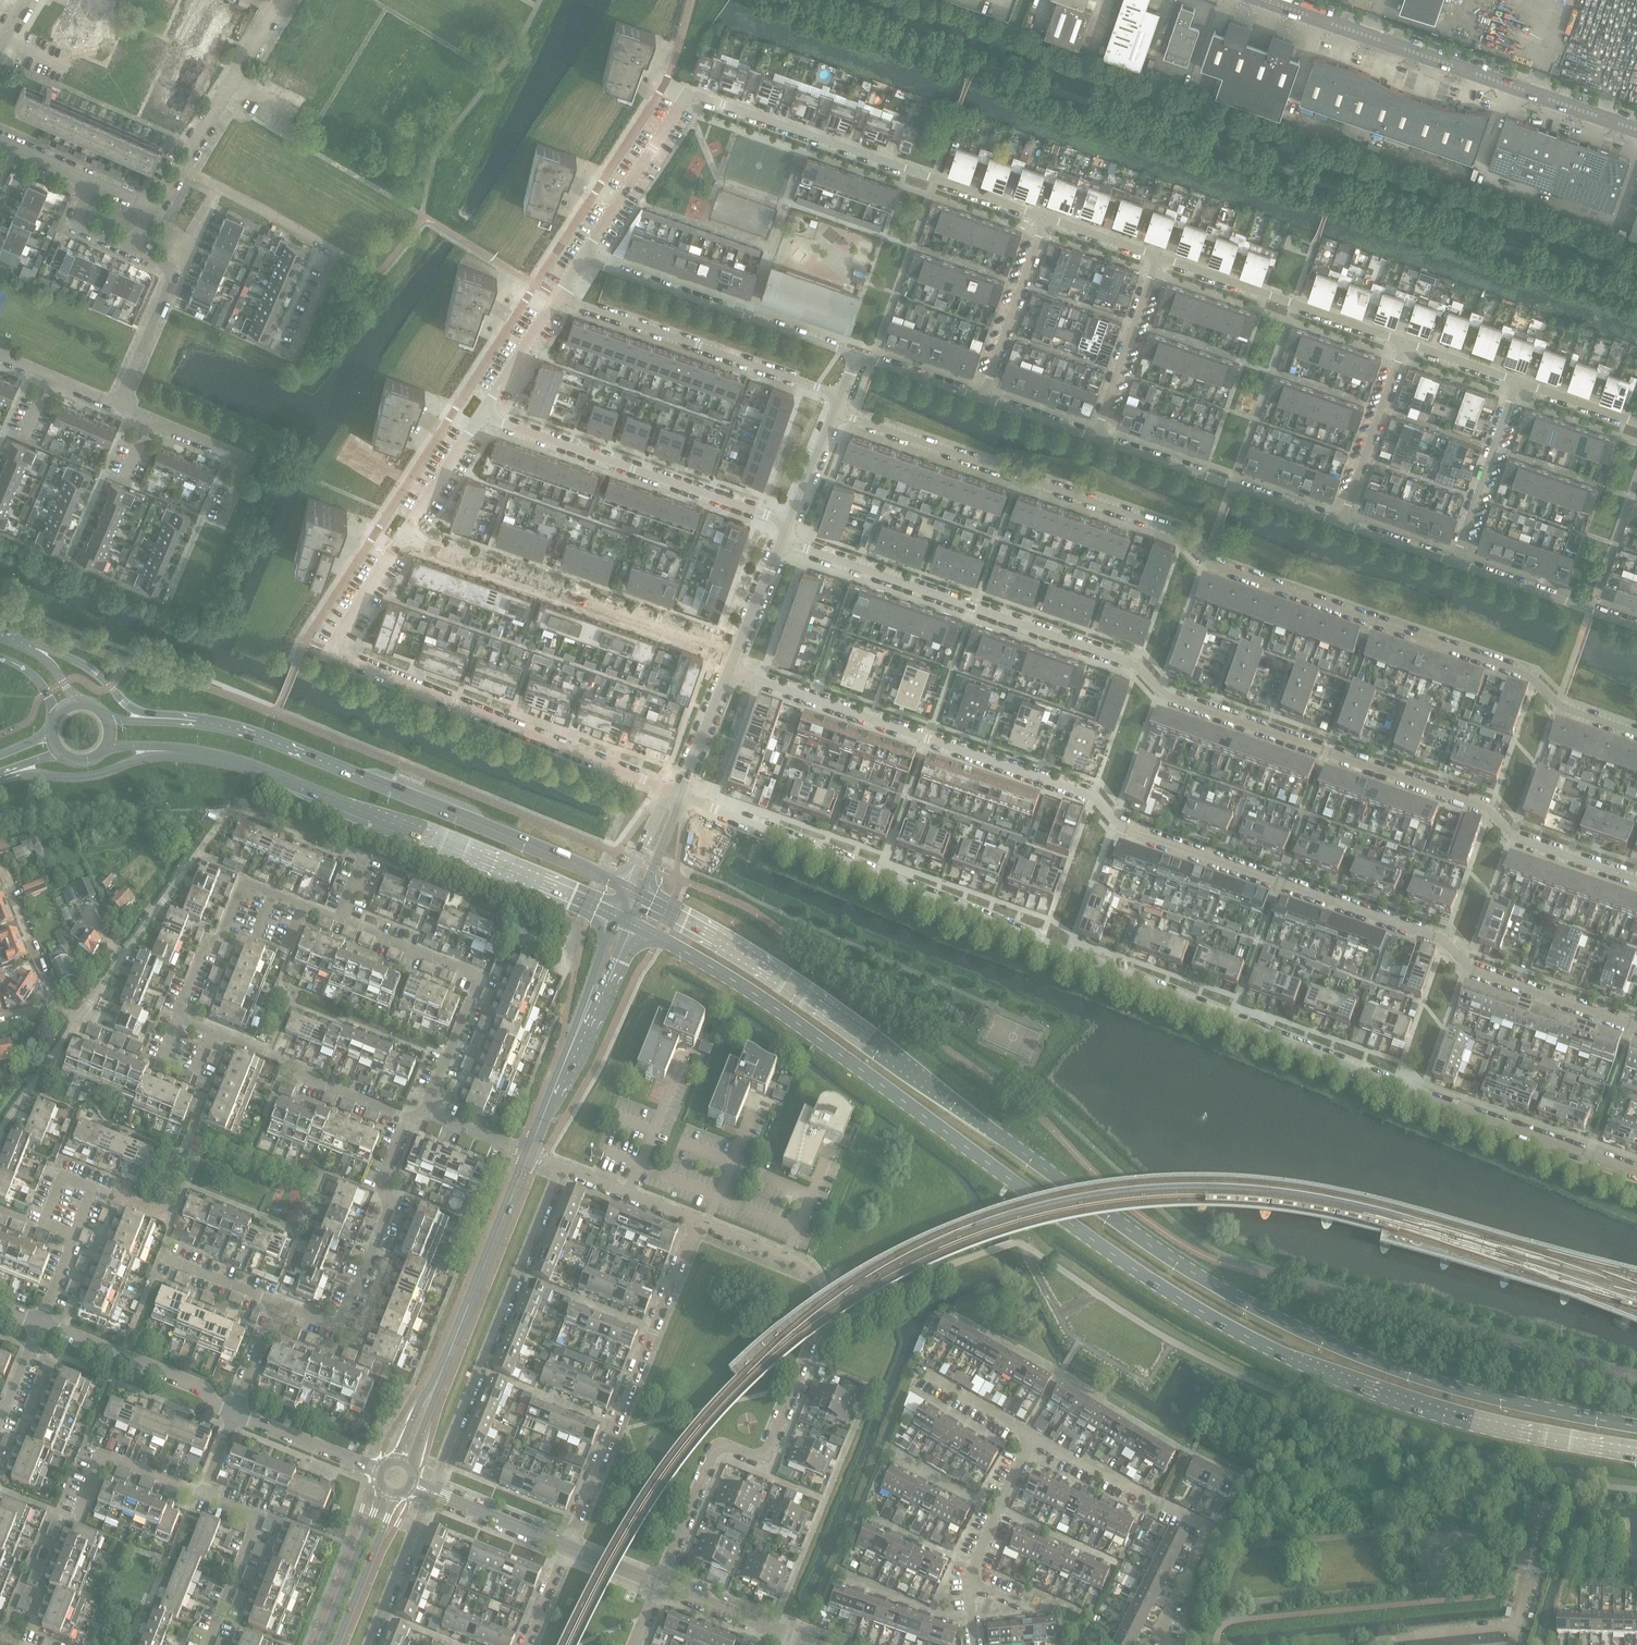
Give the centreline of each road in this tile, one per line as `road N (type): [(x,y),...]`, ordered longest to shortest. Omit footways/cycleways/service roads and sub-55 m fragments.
road 1 (primary): [(638,925),(737,982),(1117,1256),(1277,1350),(1466,1419),(1636,1454)]
road 2 (primary): [(1636,1426),(1416,1380),(1213,1286),(758,959),(646,895)]
road 3 (residential): [(1636,1171),(1394,1085),(675,793)]
road 4 (residential): [(1636,1028),(1473,972),(1442,942),(1124,828),(1093,795),(729,669)]
road 5 (residential): [(1636,880),(1513,836),(1488,807),(1167,695),(1138,664),(781,541)]
road 6 (residential): [(834,411),(1180,532),(1213,565),(1527,674),(1565,709),(1636,734)]
road 7 (residential): [(582,259),(689,92),(1046,218)]
road 8 (residential): [(427,1110),(481,976),(244,883),(222,936),(208,941),(178,1019)]
road 9 (residential): [(675,793),(336,654),(332,645),(402,536)]
road 10 (primary): [(176,752),(254,766),(615,913)]
road 11 (primary): [(627,885),(262,736),(197,721)]
road 12 (residential): [(811,1266),(828,1304),(768,1452),(715,1449),(659,1582)]
road 13 (unclassified): [(1636,128),(1270,0)]
road 14 (residential): [(402,536),(736,653)]
road 15 (residential): [(431,1492),(563,1166)]
road 16 (residential): [(696,1220),(567,1546)]
road 17 (residential): [(482,414),(788,523)]
road 18 (residential): [(560,295),(841,395)]
road 19 (residential): [(293,360),(337,255),(179,167)]
road 20 (residential): [(406,1118),(381,1182),(390,1208),(339,1328),(277,1303)]
road 21 (residential): [(856,356),(582,259)]
road 22 (residential): [(1158,257),(1405,343)]
road 23 (residential): [(1342,524),(1096,438)]
road 24 (residential): [(79,1019),(224,816)]
road 25 (unclassified): [(438,1377),(529,1152)]
road 26 (residential): [(974,1644),(975,1566),(1034,1438)]
road 27 (residential): [(234,1411),(199,1385),(39,1325)]
road 28 (residential): [(211,1032),(406,1118)]
road 29 (primary): [(197,721),(139,712),(92,669),(18,642)]
road 30 (residential): [(206,1644),(257,1517),(203,1494)]
road 31 (residential): [(179,167),(280,0)]
road 32 (residential): [(1636,626),(1454,563)]
road 33 (residential): [(119,405),(175,270),(134,249)]
road 34 (residential): [(1454,563),(1518,382)]
road 35 (residential): [(1046,218),(983,399)]
road 36 (residential): [(1405,343),(1342,524)]
road 37 (residential): [(1096,438),(1158,257)]
road 38 (primary): [(0,780),(87,777),(176,752)]
road 39 (residential): [(77,1518),(103,1454),(203,1494)]
road 40 (residential): [(1165,1644),(1164,1628),(1209,1526),(1165,1505)]
road 41 (unclassified): [(384,1489),(321,1644)]
road 42 (residential): [(659,1582),(813,1644)]
road 43 (residential): [(431,1492),(369,1644)]
road 44 (unclassified): [(336,1644),(396,1495)]
road 45 (residential): [(381,1470),(234,1411)]
road 46 (residential): [(58,1003),(0,863)]
road 47 (unclassified): [(615,913),(569,1054)]
road 48 (unclassified): [(569,1054),(595,1019),(638,925)]
road 49 (unclassified): [(567,1546),(431,1492)]
road 50 (residential): [(402,536),(482,414)]
road 51 (residential): [(39,1325),(94,1190)]
road 52 (residential): [(696,1220),(563,1166)]
road 53 (residential): [(482,414),(560,295)]
road 54 (residential): [(249,460),(119,405)]
road 55 (residential): [(0,1129),(79,1019)]
road 56 (residential): [(675,793),(729,669)]
road 57 (residential): [(983,399),(856,356)]
road 58 (residential): [(1034,1438),(920,1368)]
road 59 (residential): [(1151,1500),(1034,1438)]
road 60 (residential): [(119,405),(0,354)]
road 61 (residential): [(1518,382),(1636,423)]
road 62 (residential): [(277,1303),(162,1255)]
road 63 (residential): [(811,1266),(696,1220)]
road 64 (residential): [(788,523),(834,411)]
road 65 (residential): [(736,653),(781,541)]

